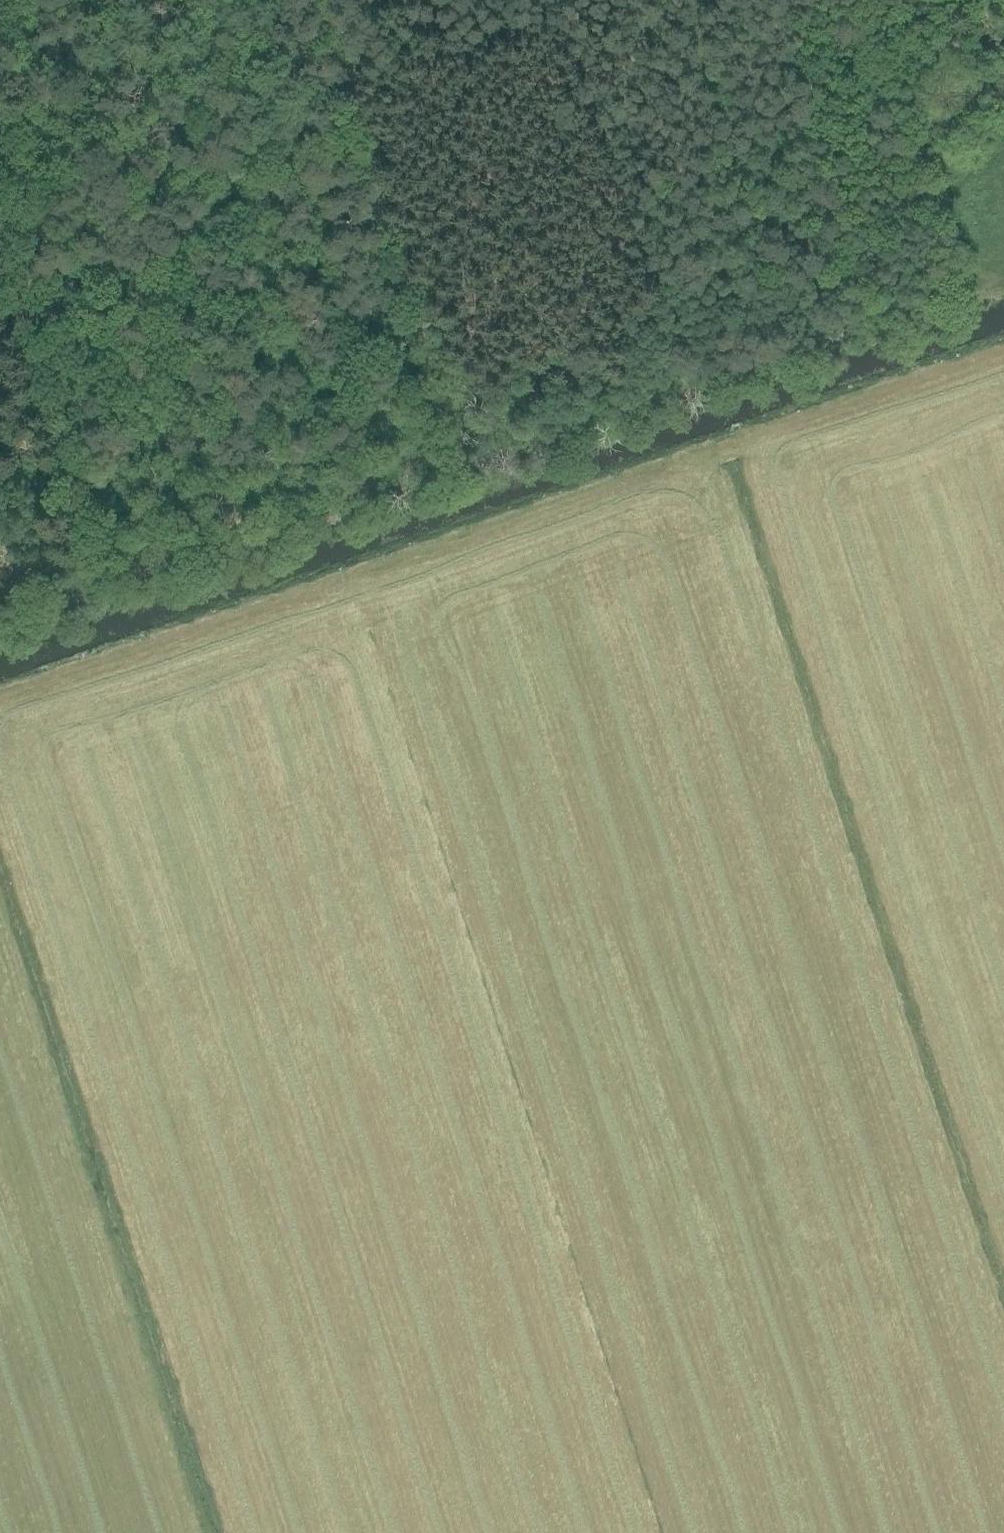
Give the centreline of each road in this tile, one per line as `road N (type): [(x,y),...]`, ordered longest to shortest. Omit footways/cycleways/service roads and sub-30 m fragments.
road 1 (track): [(0,637),(173,578),(225,524),(441,438),(310,0)]

